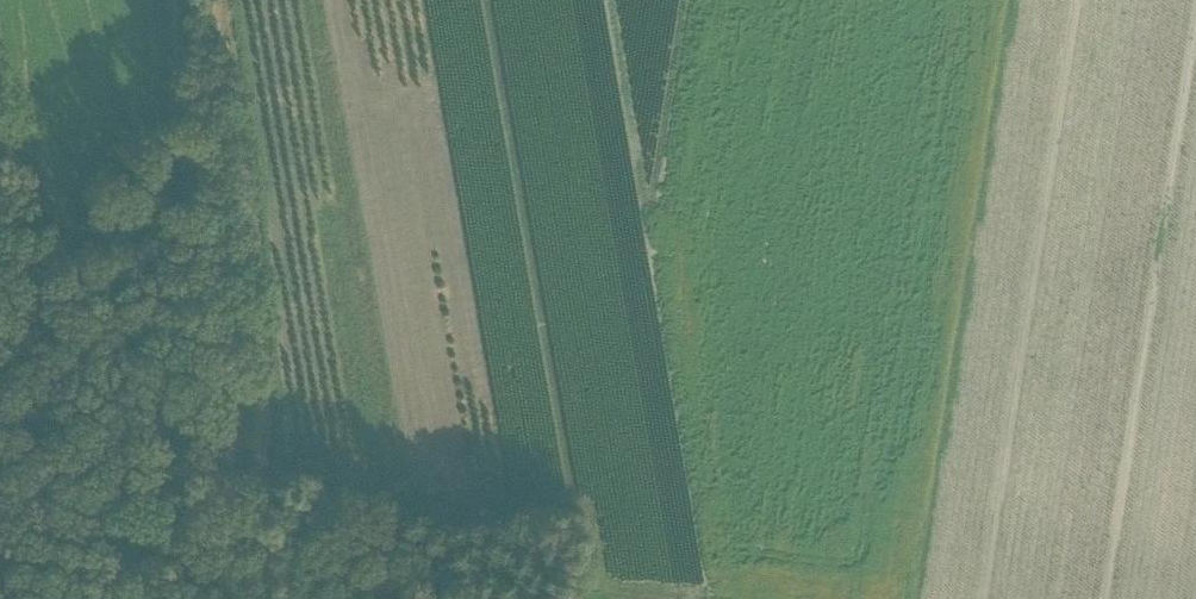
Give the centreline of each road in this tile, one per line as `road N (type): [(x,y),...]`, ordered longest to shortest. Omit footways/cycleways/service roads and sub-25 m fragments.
road 1 (track): [(183,0),(237,391)]
road 2 (track): [(0,542),(237,391)]
road 3 (track): [(237,391),(238,598)]

